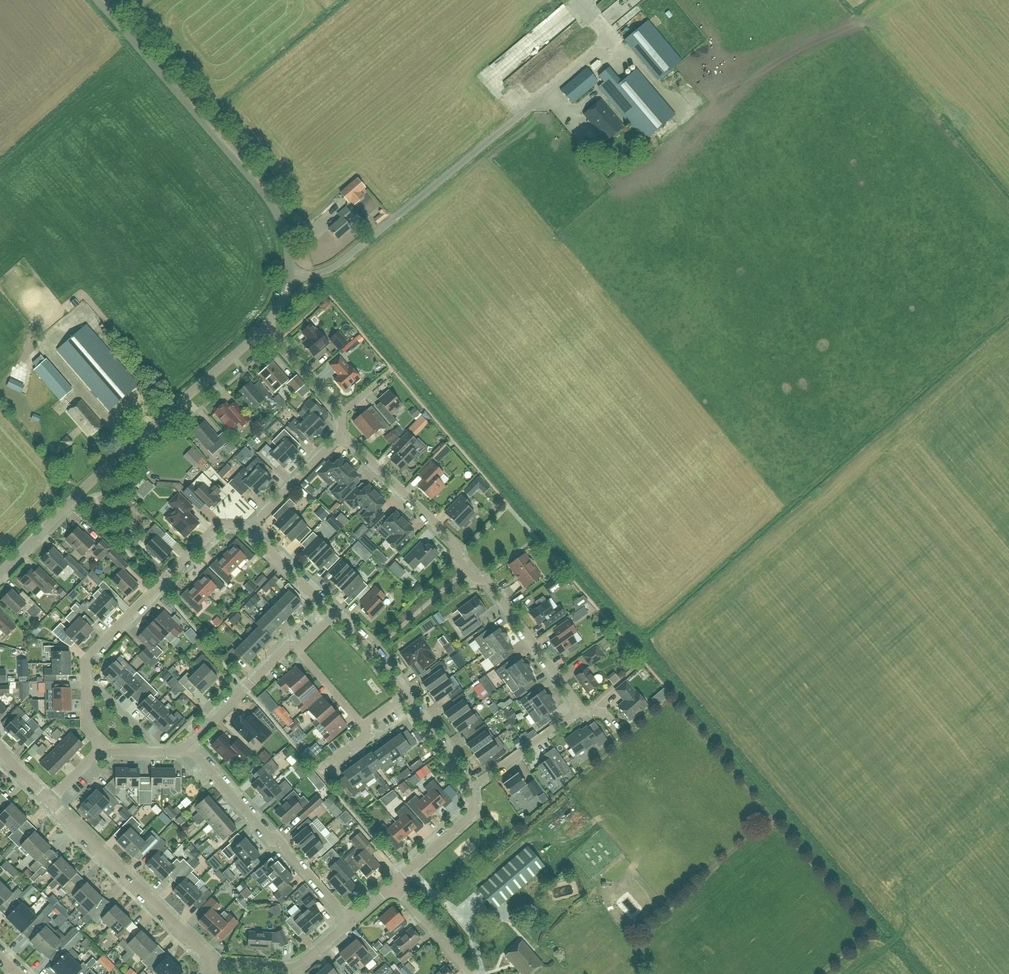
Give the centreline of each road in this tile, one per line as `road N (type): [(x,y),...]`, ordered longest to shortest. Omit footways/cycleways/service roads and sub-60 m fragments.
road 1 (unclassified): [(266,325),(289,277),(280,221),(98,0)]
road 2 (residential): [(580,710),(488,582),(466,570),(458,546),(341,432)]
road 3 (unclassified): [(0,573),(266,325)]
road 4 (residential): [(248,531),(216,530),(86,661),(87,688)]
road 5 (residential): [(351,923),(188,748)]
road 6 (residential): [(217,967),(51,802)]
road 7 (residential): [(188,748),(294,646)]
road 8 (residential): [(341,432),(248,531)]
road 9 (residential): [(470,788),(580,710)]
road 10 (residential): [(392,886),(470,816),(470,788)]
road 11 (residential): [(334,617),(248,531)]

